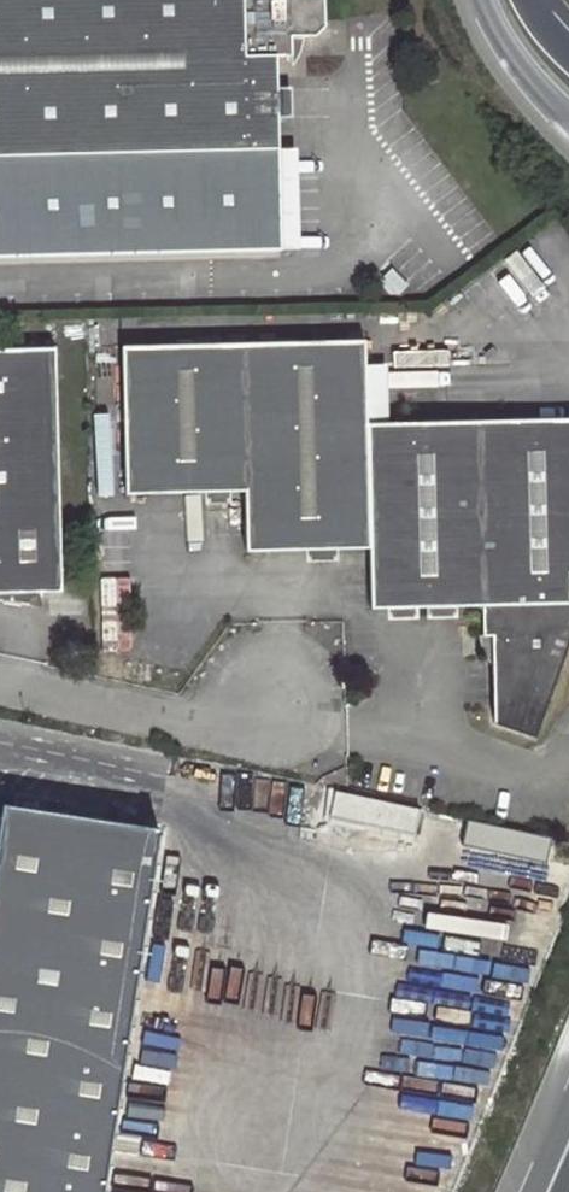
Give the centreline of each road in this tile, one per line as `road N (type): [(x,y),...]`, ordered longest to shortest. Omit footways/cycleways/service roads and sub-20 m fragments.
road 1 (unclassified): [(284,699),(174,719),(0,684)]
road 2 (trunk): [(475,0),(504,52),(568,119)]

